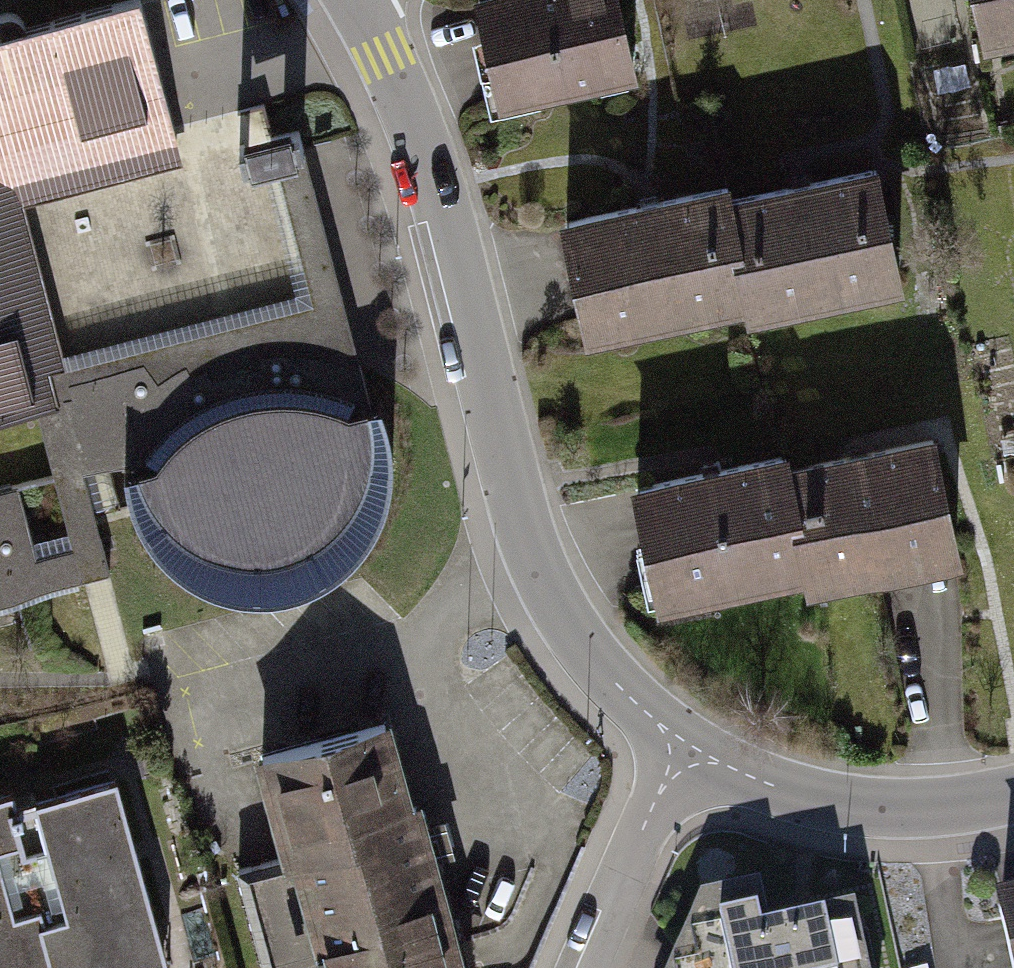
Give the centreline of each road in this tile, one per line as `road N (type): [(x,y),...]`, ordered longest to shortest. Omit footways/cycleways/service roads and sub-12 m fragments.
road 1 (residential): [(346,0),(424,140),(473,295),(526,557),(619,699),(694,757)]
road 2 (residential): [(694,757),(798,802),(896,817),(1013,798)]
road 3 (residential): [(597,967),(694,757)]

